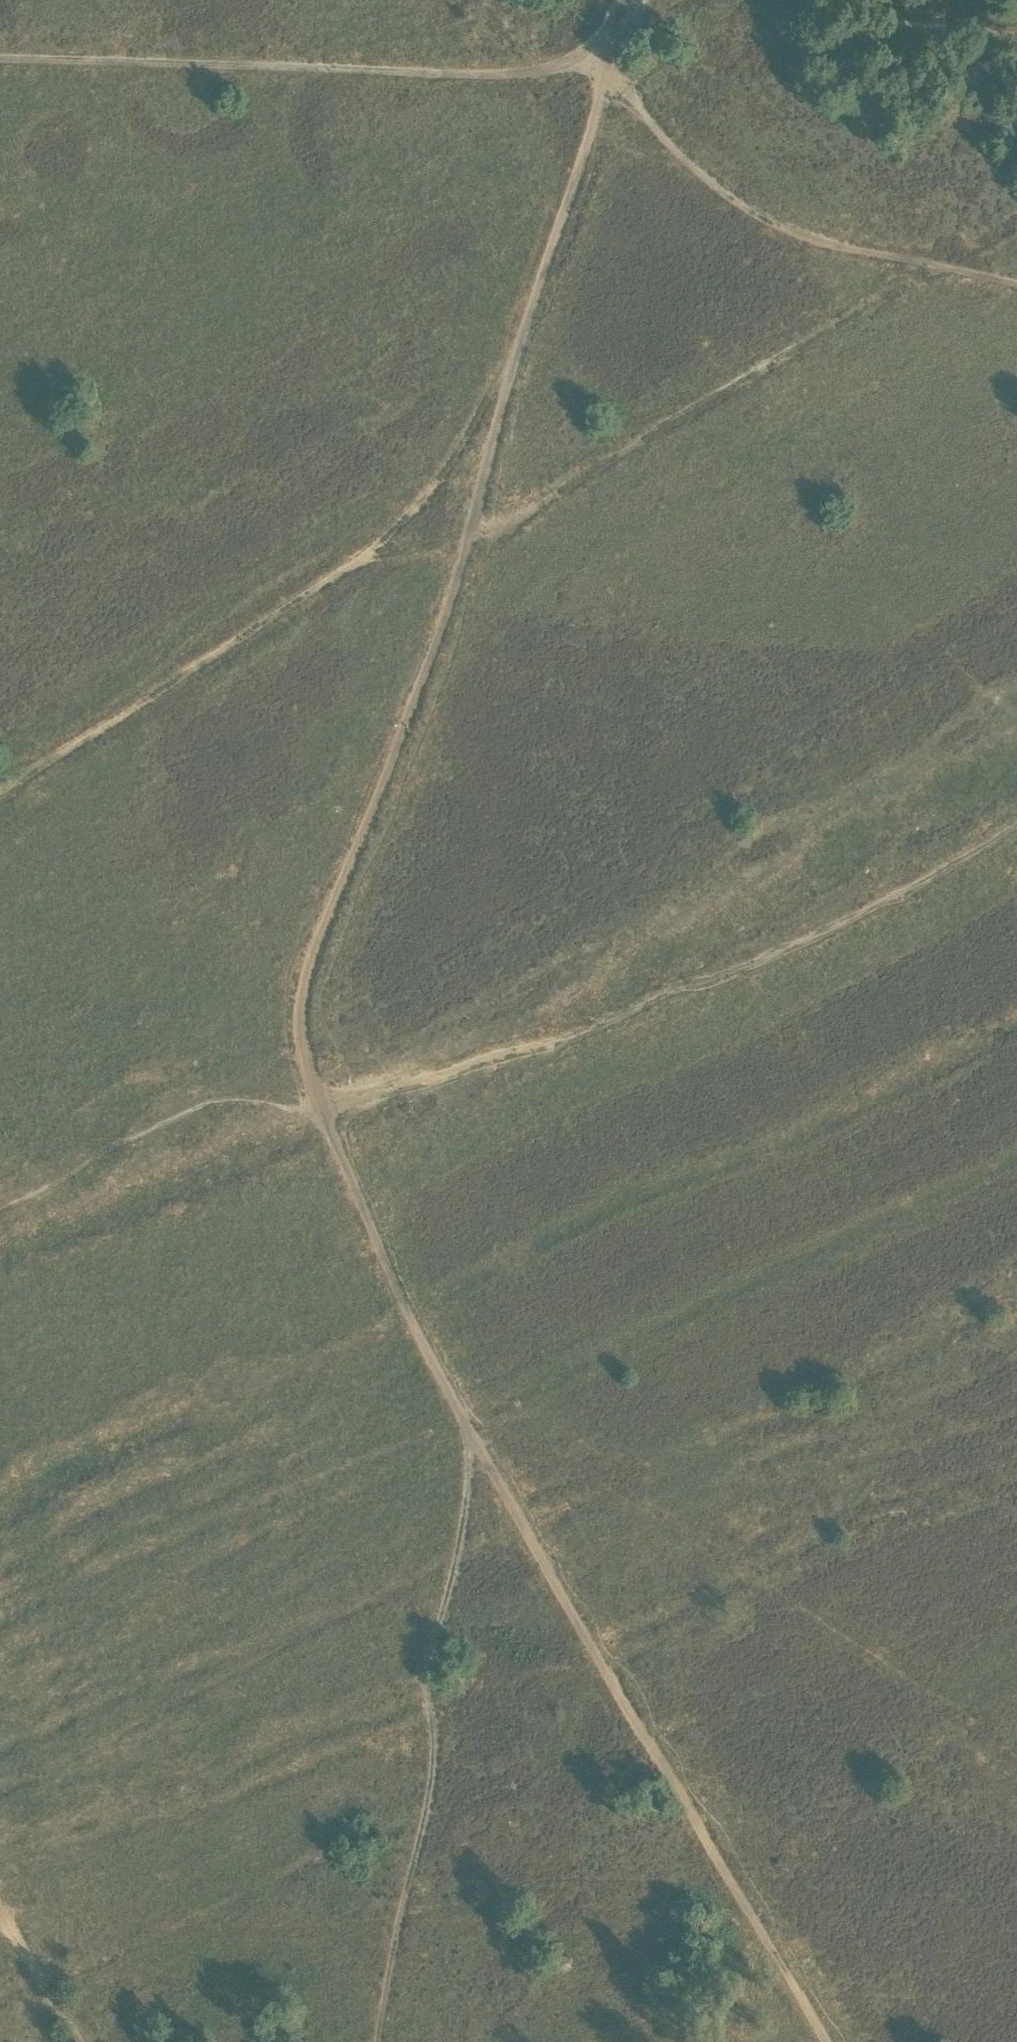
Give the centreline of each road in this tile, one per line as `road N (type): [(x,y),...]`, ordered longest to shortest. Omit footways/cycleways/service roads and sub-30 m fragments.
road 1 (track): [(826,2041),(472,1437),(346,1193),(294,1040),(296,997),(318,924),(468,553),(518,354),(607,83),(625,0)]
road 2 (track): [(0,785),(342,576),(413,506),(518,354)]
road 3 (track): [(342,576),(434,549),(468,553),(937,268)]
road 4 (track): [(615,27),(557,70),(510,78),(0,57)]
road 5 (track): [(468,1430),(463,1508),(433,1661),(426,1796),(375,2041)]
road 6 (track): [(609,67),(664,141),(722,195),(765,219),(825,246),(1016,287)]
road 7 (track): [(0,1918),(71,2041)]

